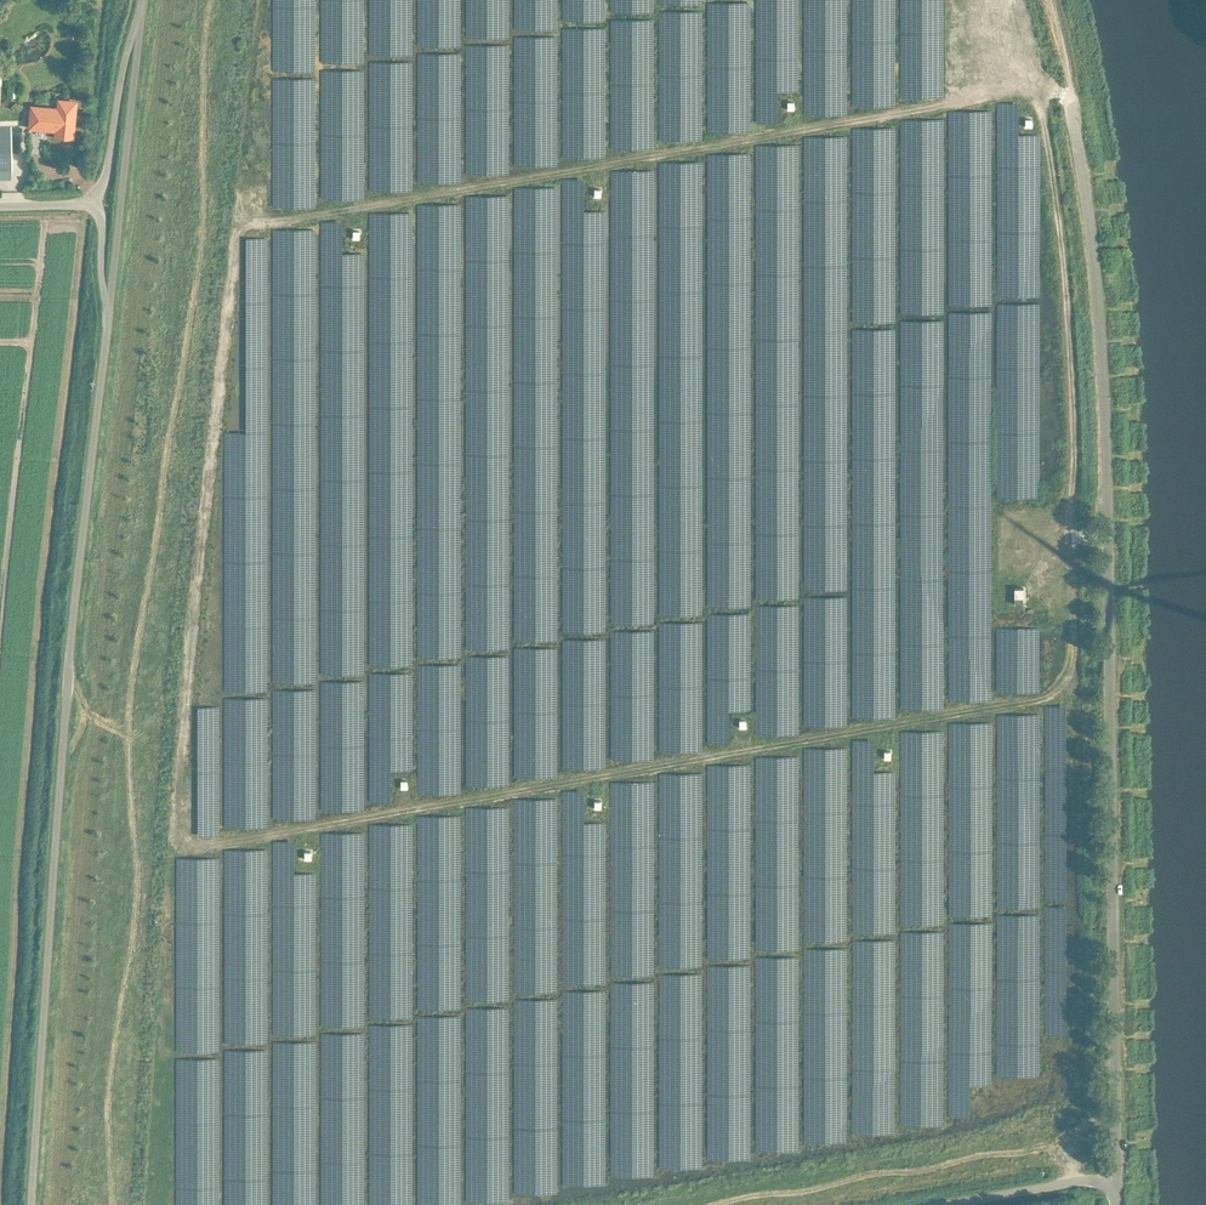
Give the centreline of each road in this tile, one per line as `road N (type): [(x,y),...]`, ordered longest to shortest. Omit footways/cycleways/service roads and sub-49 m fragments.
road 1 (unclassified): [(1116,1178),(1104,430),(1072,109)]
road 2 (unclassified): [(32,1204),(66,664),(105,332)]
road 3 (unclassified): [(105,332),(142,16)]
road 4 (unclassified): [(142,16),(94,207)]
road 5 (unclassified): [(959,1204),(1116,1178)]
road 6 (unclassified): [(94,207),(105,332)]

